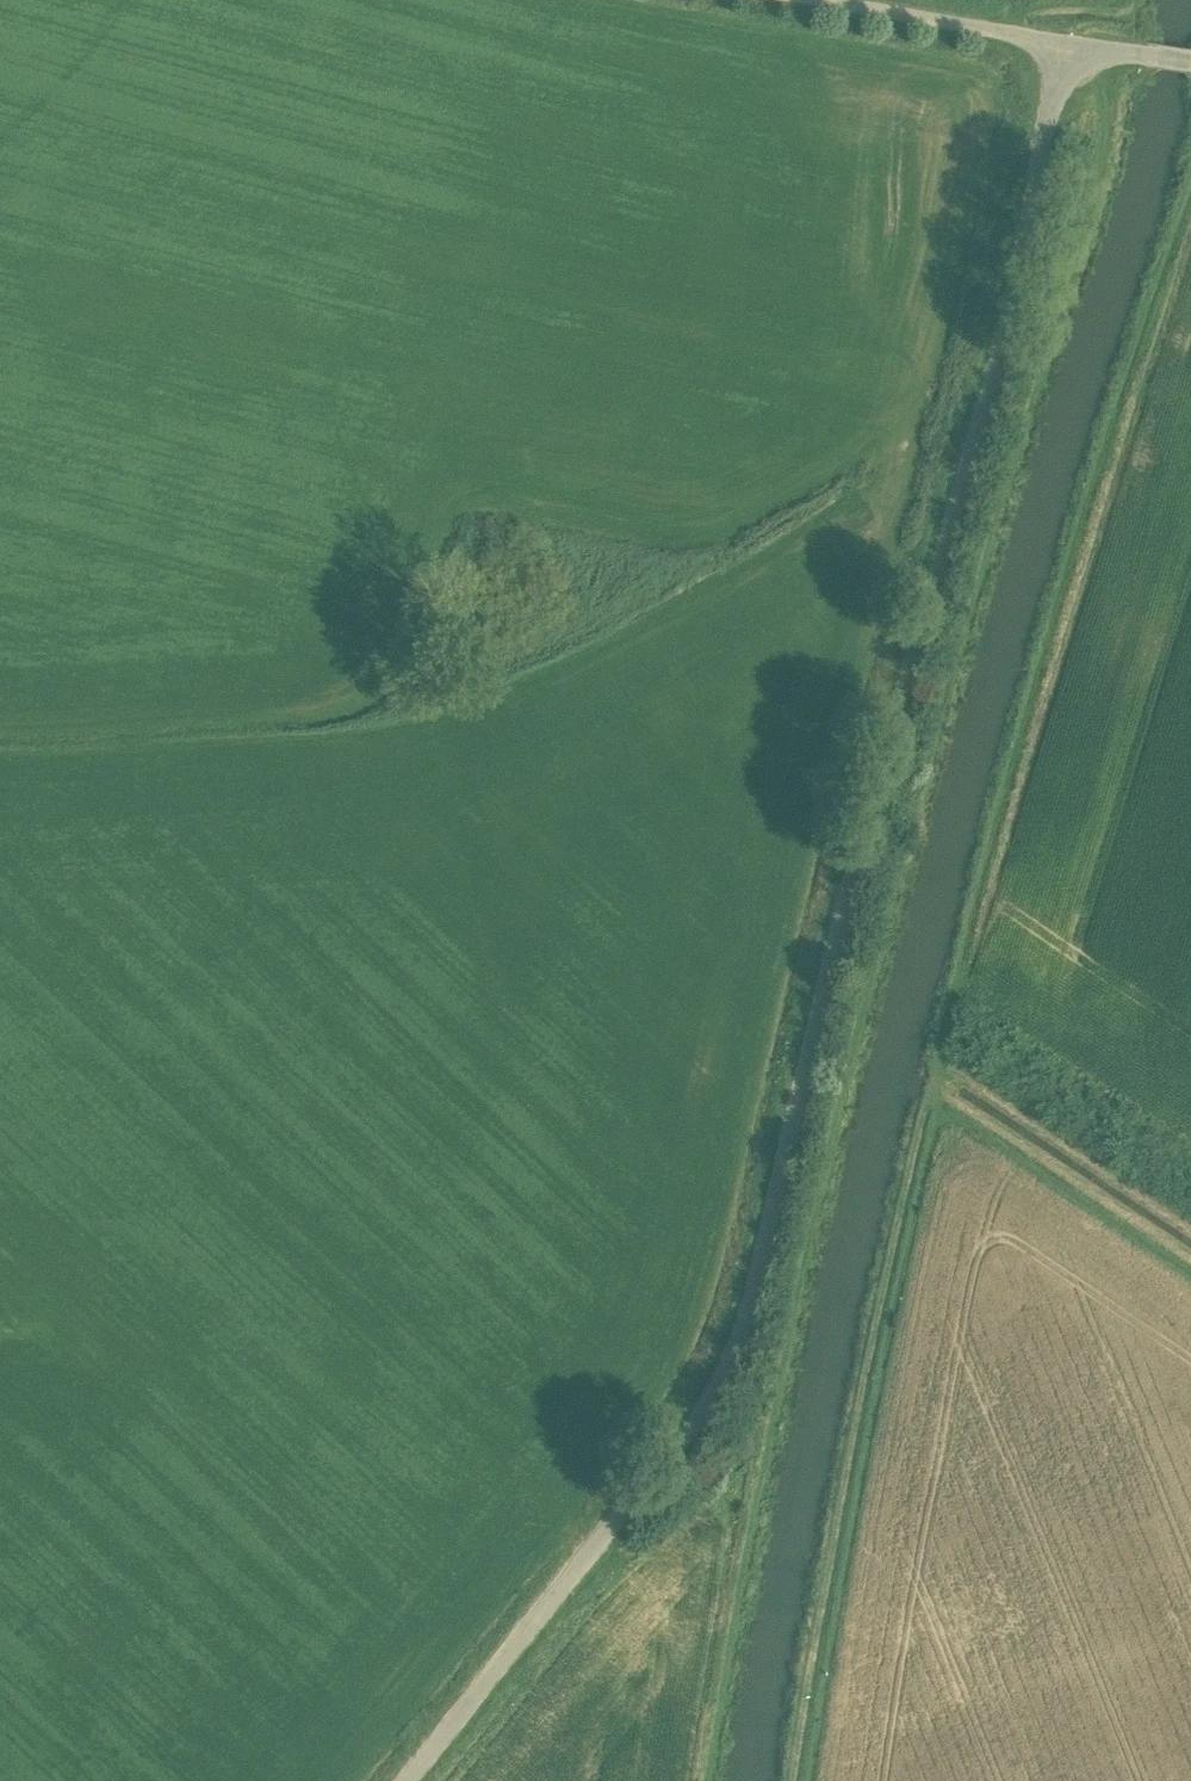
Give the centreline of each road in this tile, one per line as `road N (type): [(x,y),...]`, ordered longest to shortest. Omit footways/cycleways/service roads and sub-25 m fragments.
road 1 (unclassified): [(414,1780),(671,1460),(736,1359),(1003,338),(1059,43)]
road 2 (unclassified): [(1059,43),(823,0)]
road 3 (unclassified): [(1190,65),(1059,43)]

